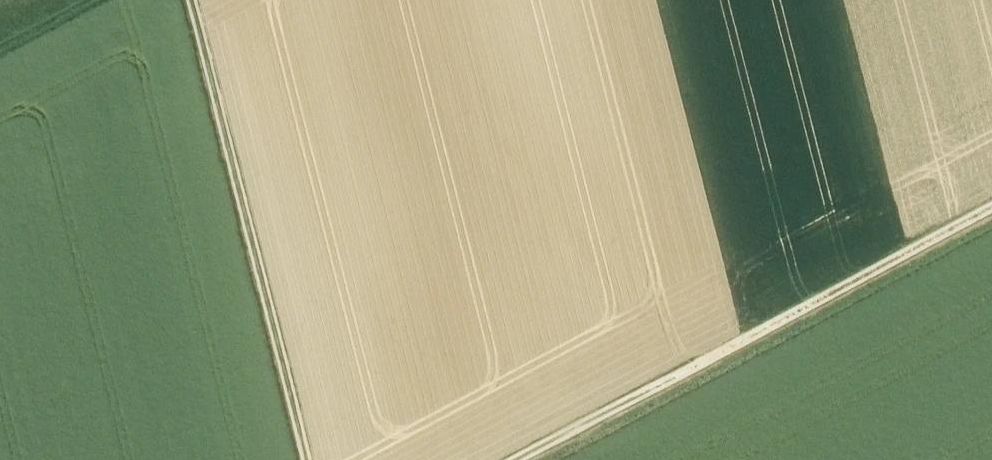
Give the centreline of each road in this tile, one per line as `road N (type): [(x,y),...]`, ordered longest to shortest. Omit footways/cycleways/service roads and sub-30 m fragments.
road 1 (track): [(991,211),(525,459)]
road 2 (track): [(305,459),(192,0)]

